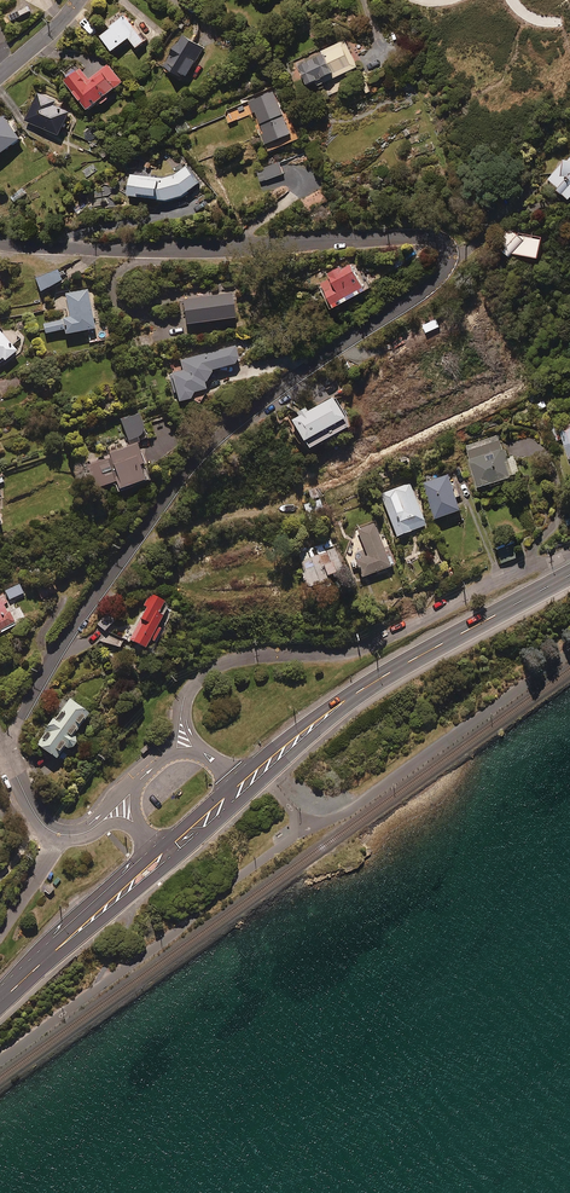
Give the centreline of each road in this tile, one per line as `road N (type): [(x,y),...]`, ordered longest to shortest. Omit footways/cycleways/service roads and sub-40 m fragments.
road 1 (residential): [(9,760),(18,721),(52,657),(206,447),(263,398),(431,287),(450,257),(440,240),(415,235),(203,250),(0,241)]
road 2 (residential): [(180,717),(187,692),(224,664),(351,652),(521,568),(569,564)]
road 3 (trunk): [(569,574),(372,682),(242,787)]
road 4 (trunk): [(162,857),(0,1003)]
road 5 (residential): [(9,760),(35,813),(57,834),(86,832),(120,807)]

